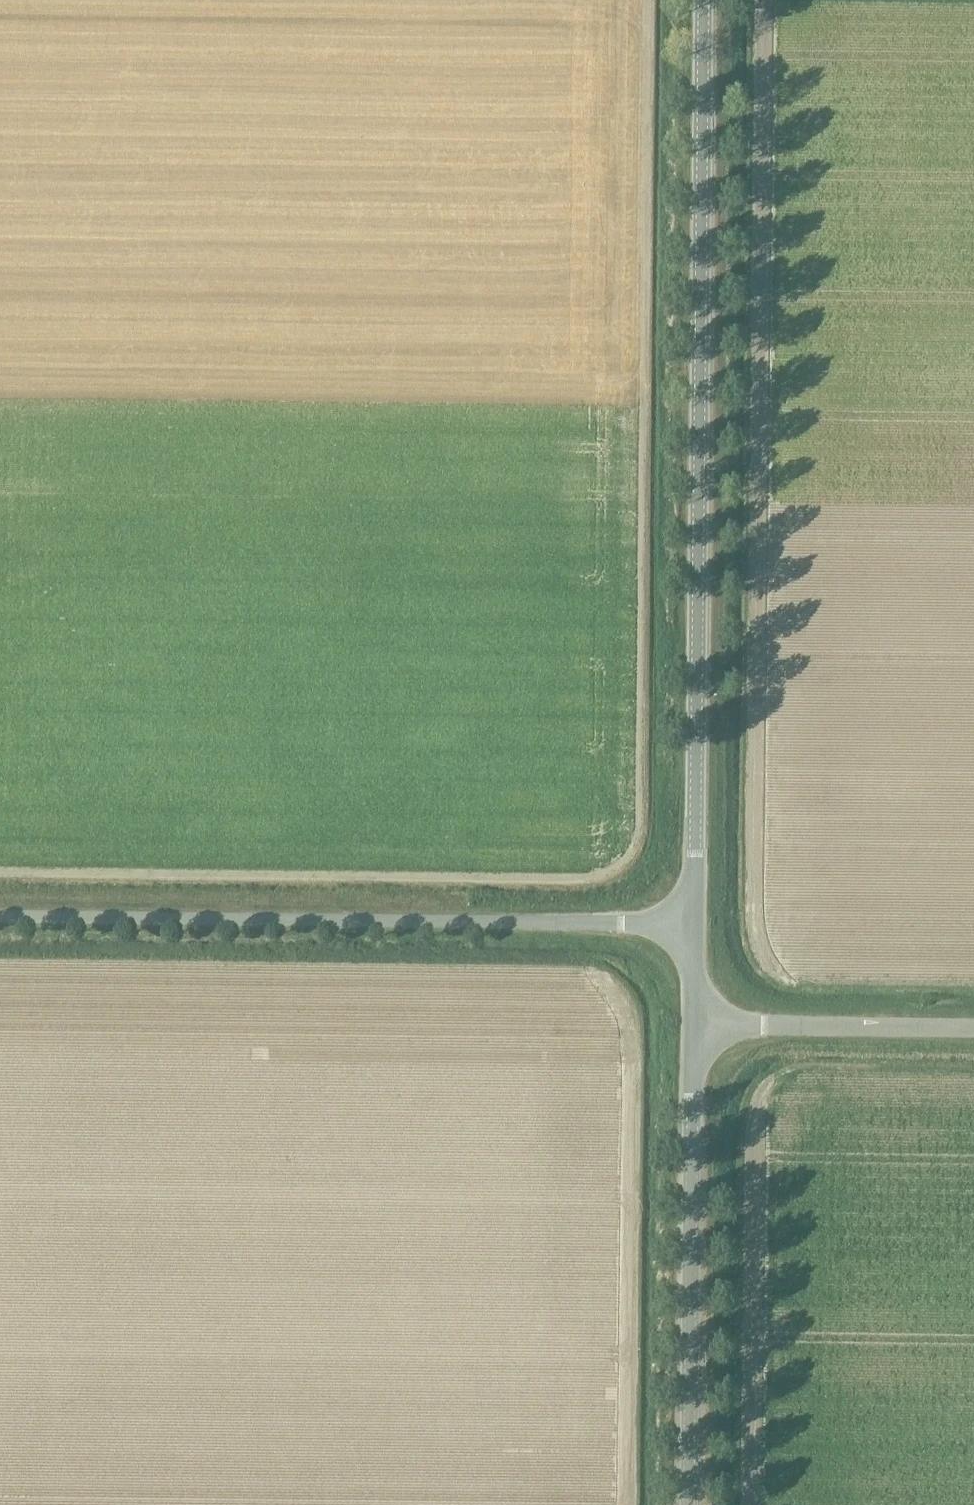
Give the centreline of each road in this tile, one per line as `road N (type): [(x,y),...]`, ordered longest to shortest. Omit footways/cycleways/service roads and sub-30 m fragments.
road 1 (unclassified): [(703,0),(694,924)]
road 2 (unclassified): [(0,916),(694,924)]
road 3 (unclassified): [(693,1024),(687,1504)]
road 4 (unclassified): [(973,1027),(693,1024)]

